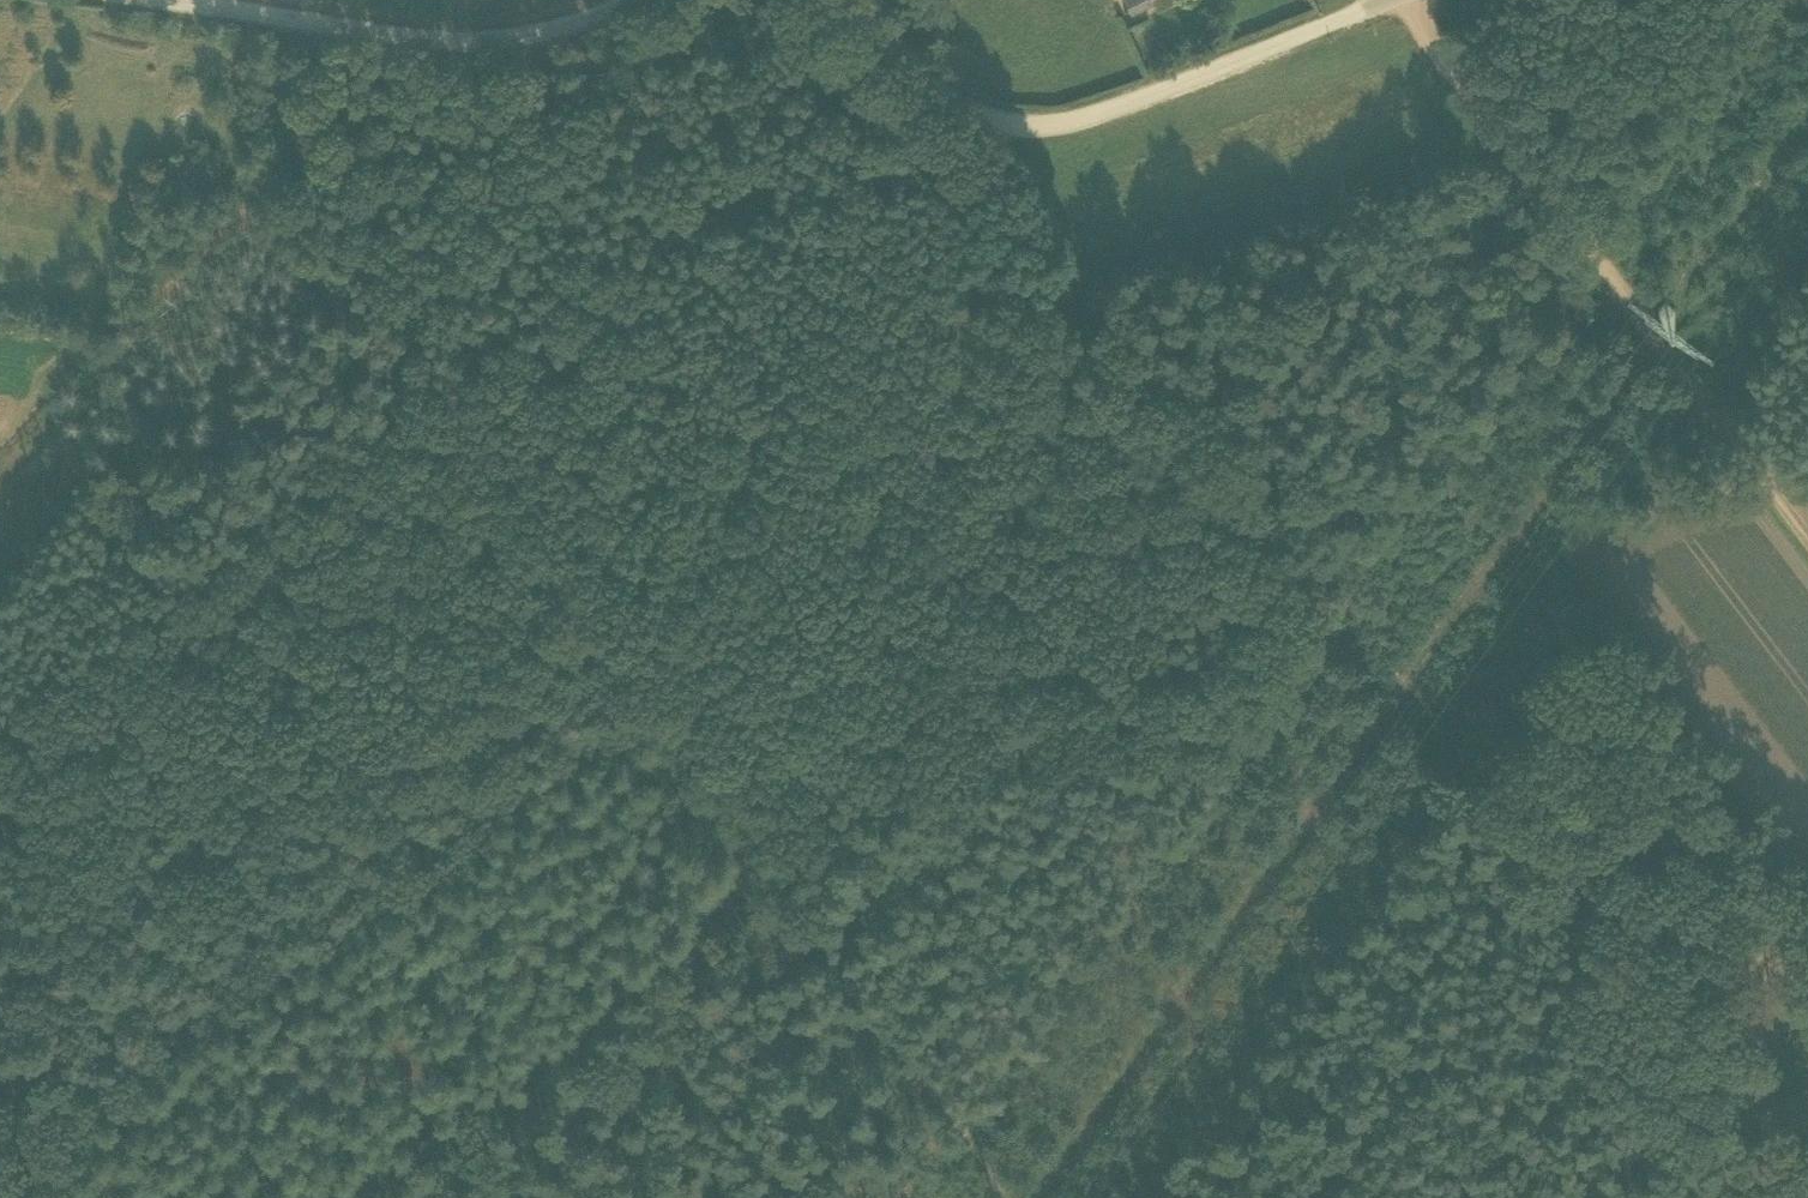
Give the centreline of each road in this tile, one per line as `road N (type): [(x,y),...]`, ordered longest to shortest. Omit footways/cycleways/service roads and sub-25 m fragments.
road 1 (track): [(270,23),(265,178),(278,224),(752,865),(1015,1197)]
road 2 (track): [(1807,541),(1396,0)]
road 3 (unclassified): [(862,0),(973,116),(1028,126),(1086,122),(1405,0)]
road 4 (unclassified): [(136,0),(418,47),(518,46),(591,29),(657,0)]

